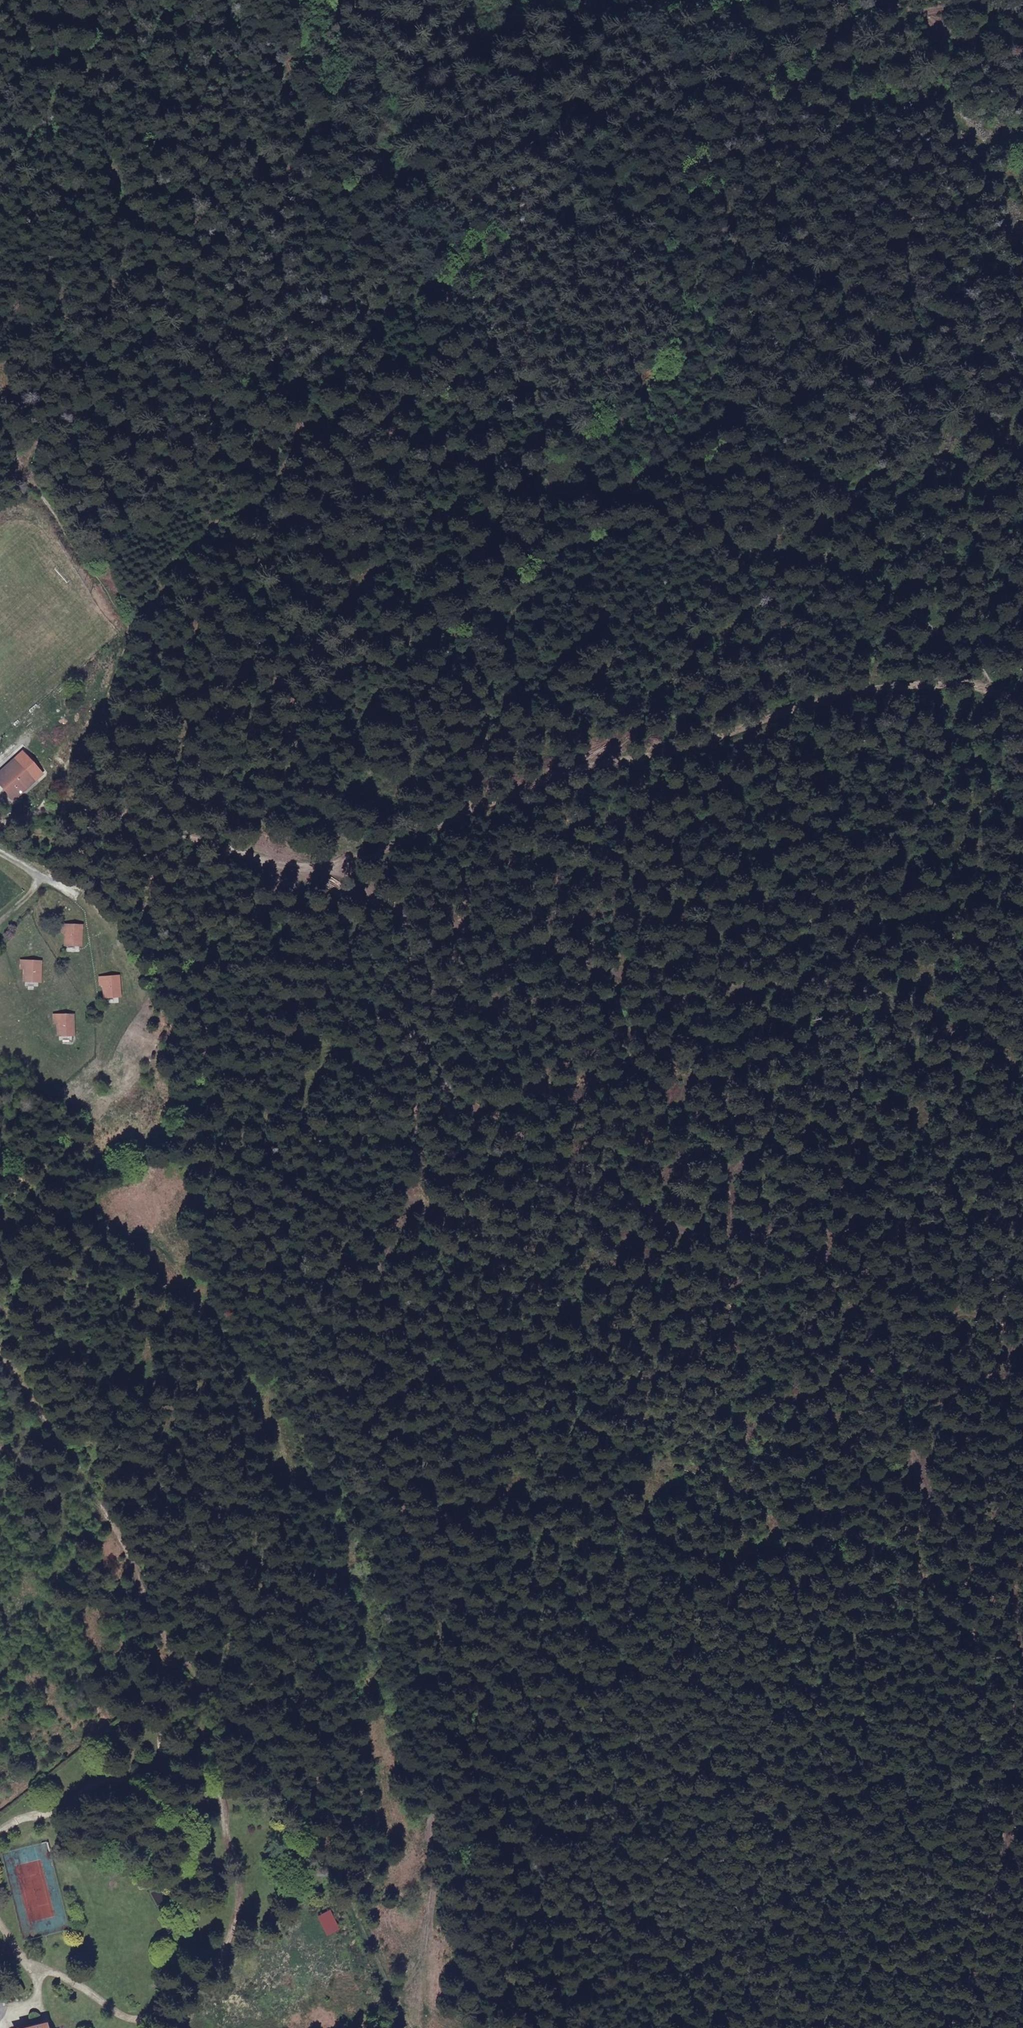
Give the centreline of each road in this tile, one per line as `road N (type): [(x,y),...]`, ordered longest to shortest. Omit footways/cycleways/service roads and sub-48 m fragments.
road 1 (track): [(280,0),(362,160),(476,327),(539,453),(566,476),(665,502),(750,546),(838,568),(948,632),(1022,701)]
road 2 (track): [(0,828),(44,811),(86,808),(342,878),(578,774),(696,760),(862,704),(994,682)]
road 3 (track): [(409,2027),(342,1908),(312,1823),(239,1744),(223,1697),(154,1618),(109,1511),(0,1366)]

